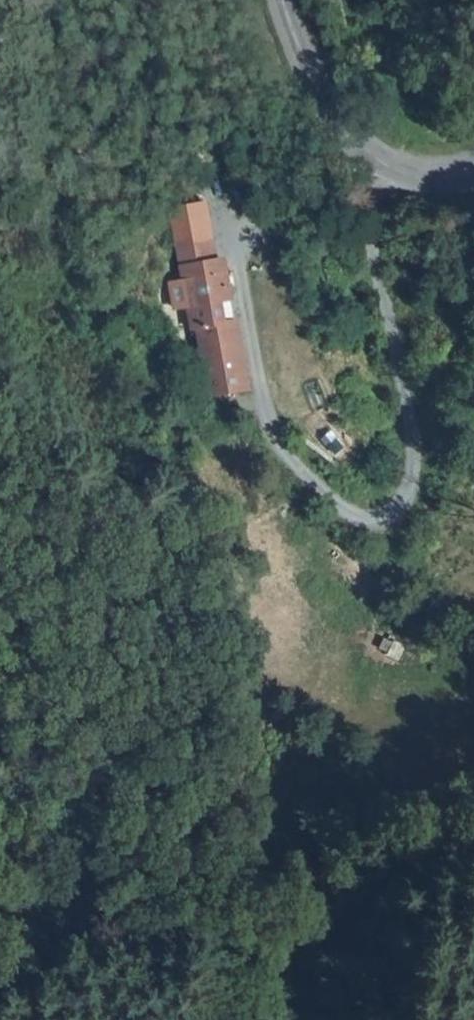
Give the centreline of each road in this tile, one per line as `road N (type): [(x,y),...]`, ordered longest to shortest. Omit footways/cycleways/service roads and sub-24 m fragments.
road 1 (tertiary): [(473,171),(412,176),(361,144),(322,96),(282,0)]

